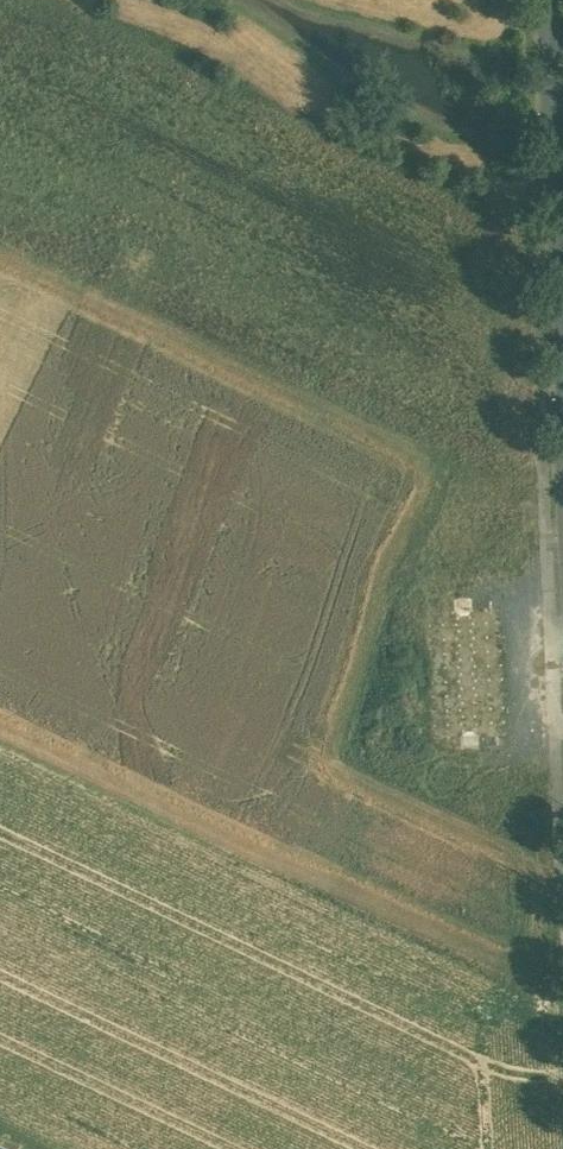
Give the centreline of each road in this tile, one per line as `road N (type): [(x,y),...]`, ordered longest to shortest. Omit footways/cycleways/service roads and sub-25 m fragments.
road 1 (track): [(524,199),(544,547)]
road 2 (unclassified): [(549,0),(562,255)]

